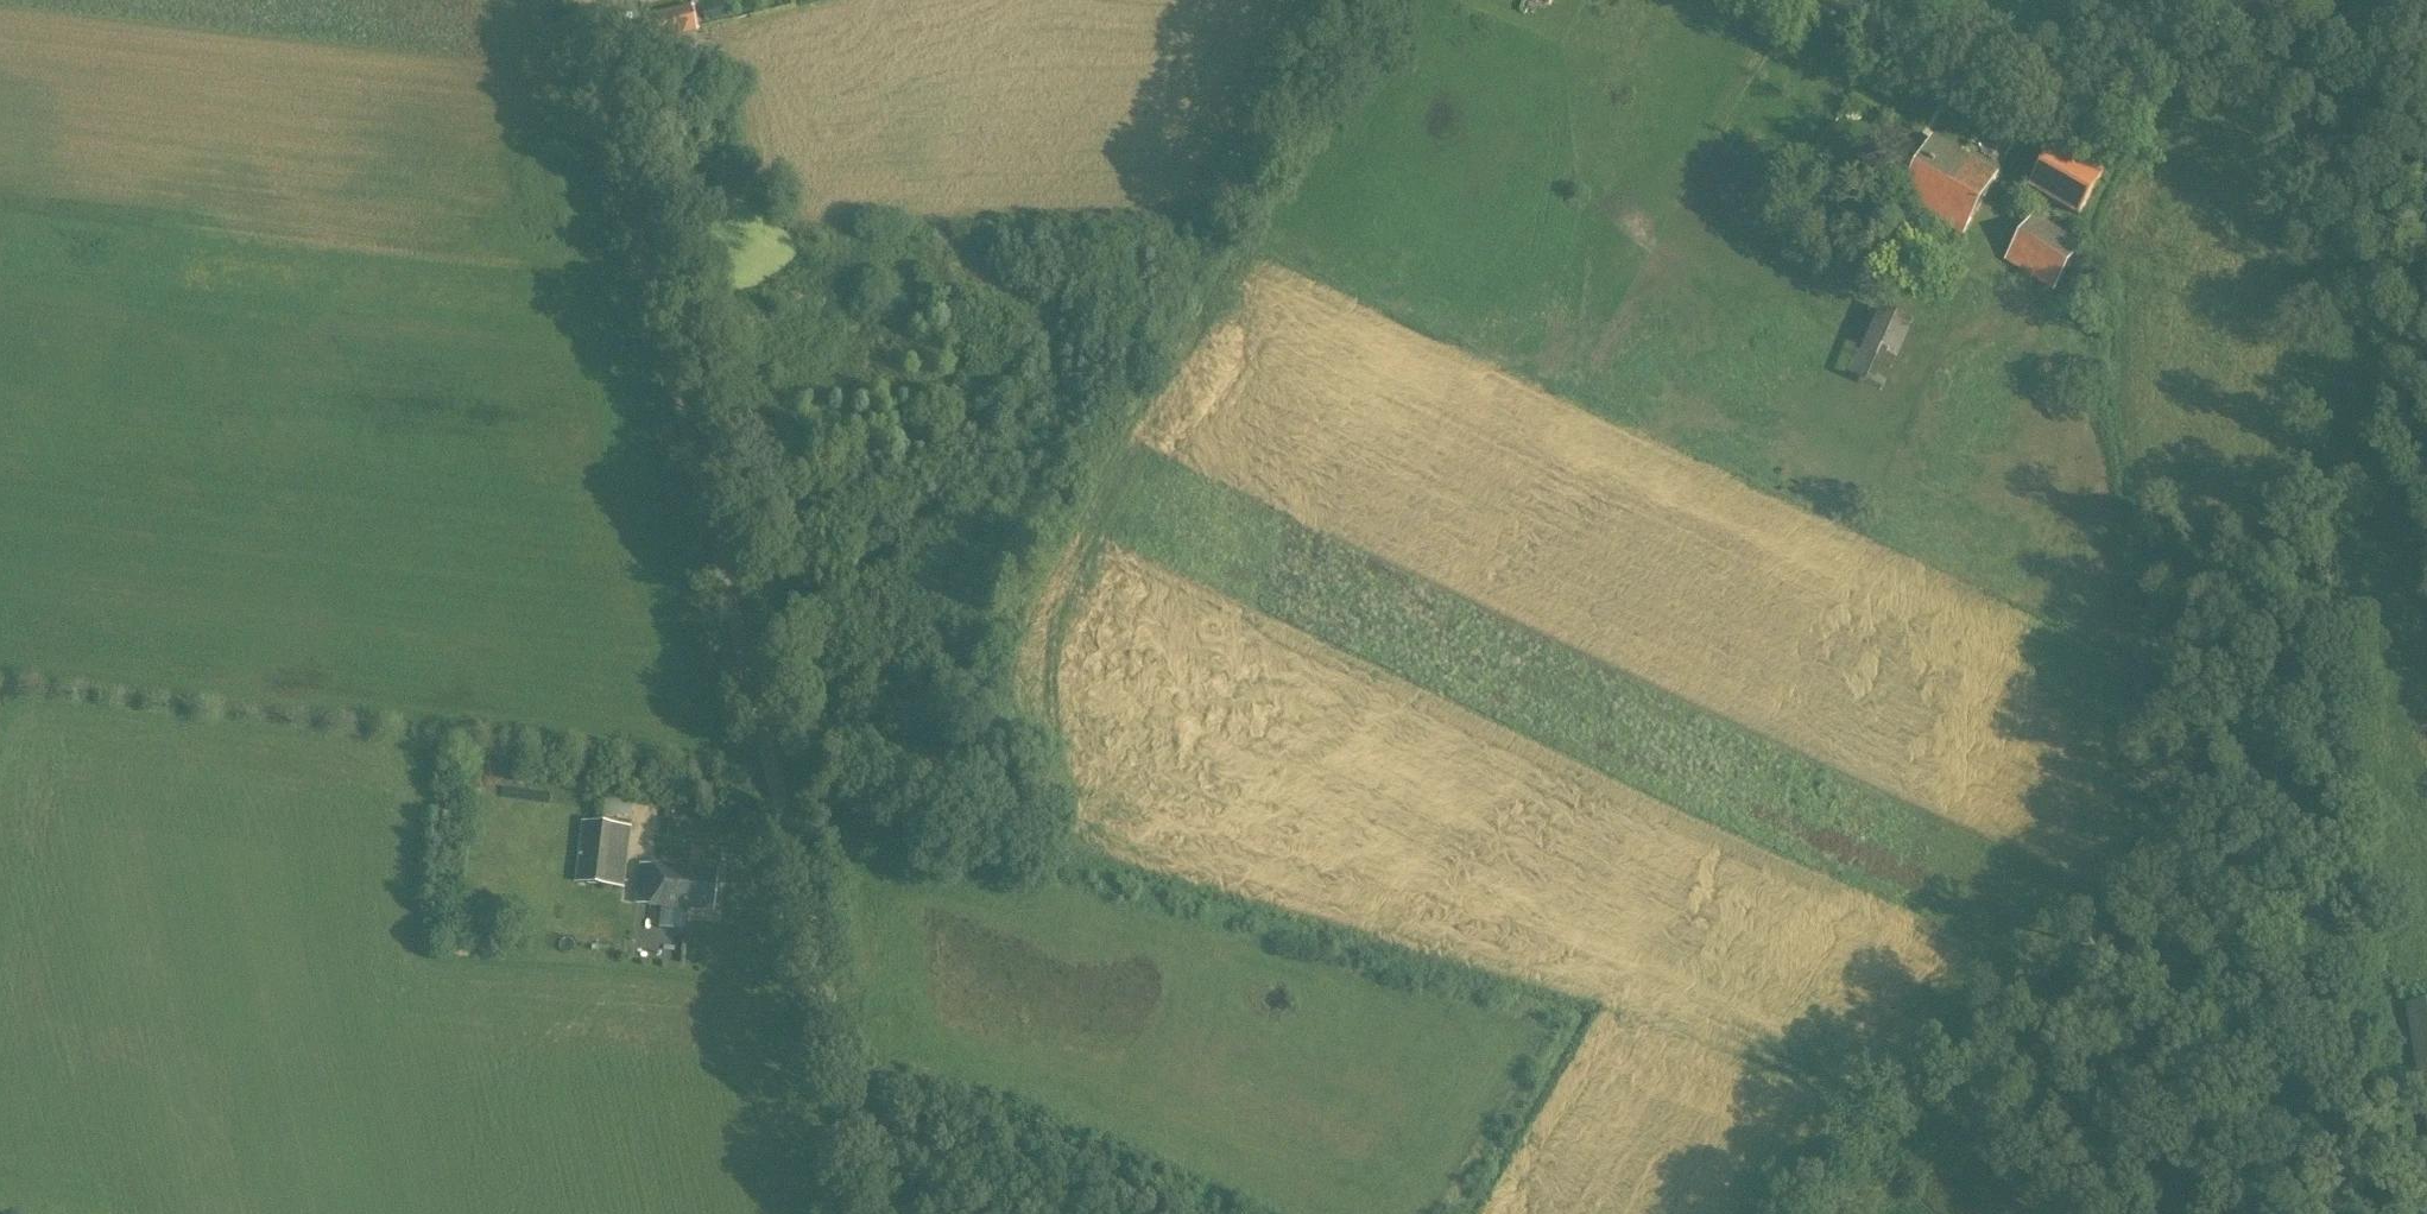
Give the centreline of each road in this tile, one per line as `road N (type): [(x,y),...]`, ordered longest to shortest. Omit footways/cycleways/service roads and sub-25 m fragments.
road 1 (unclassified): [(885,1213),(587,0)]
road 2 (track): [(2247,0),(2052,56),(1946,42),(1845,0)]

